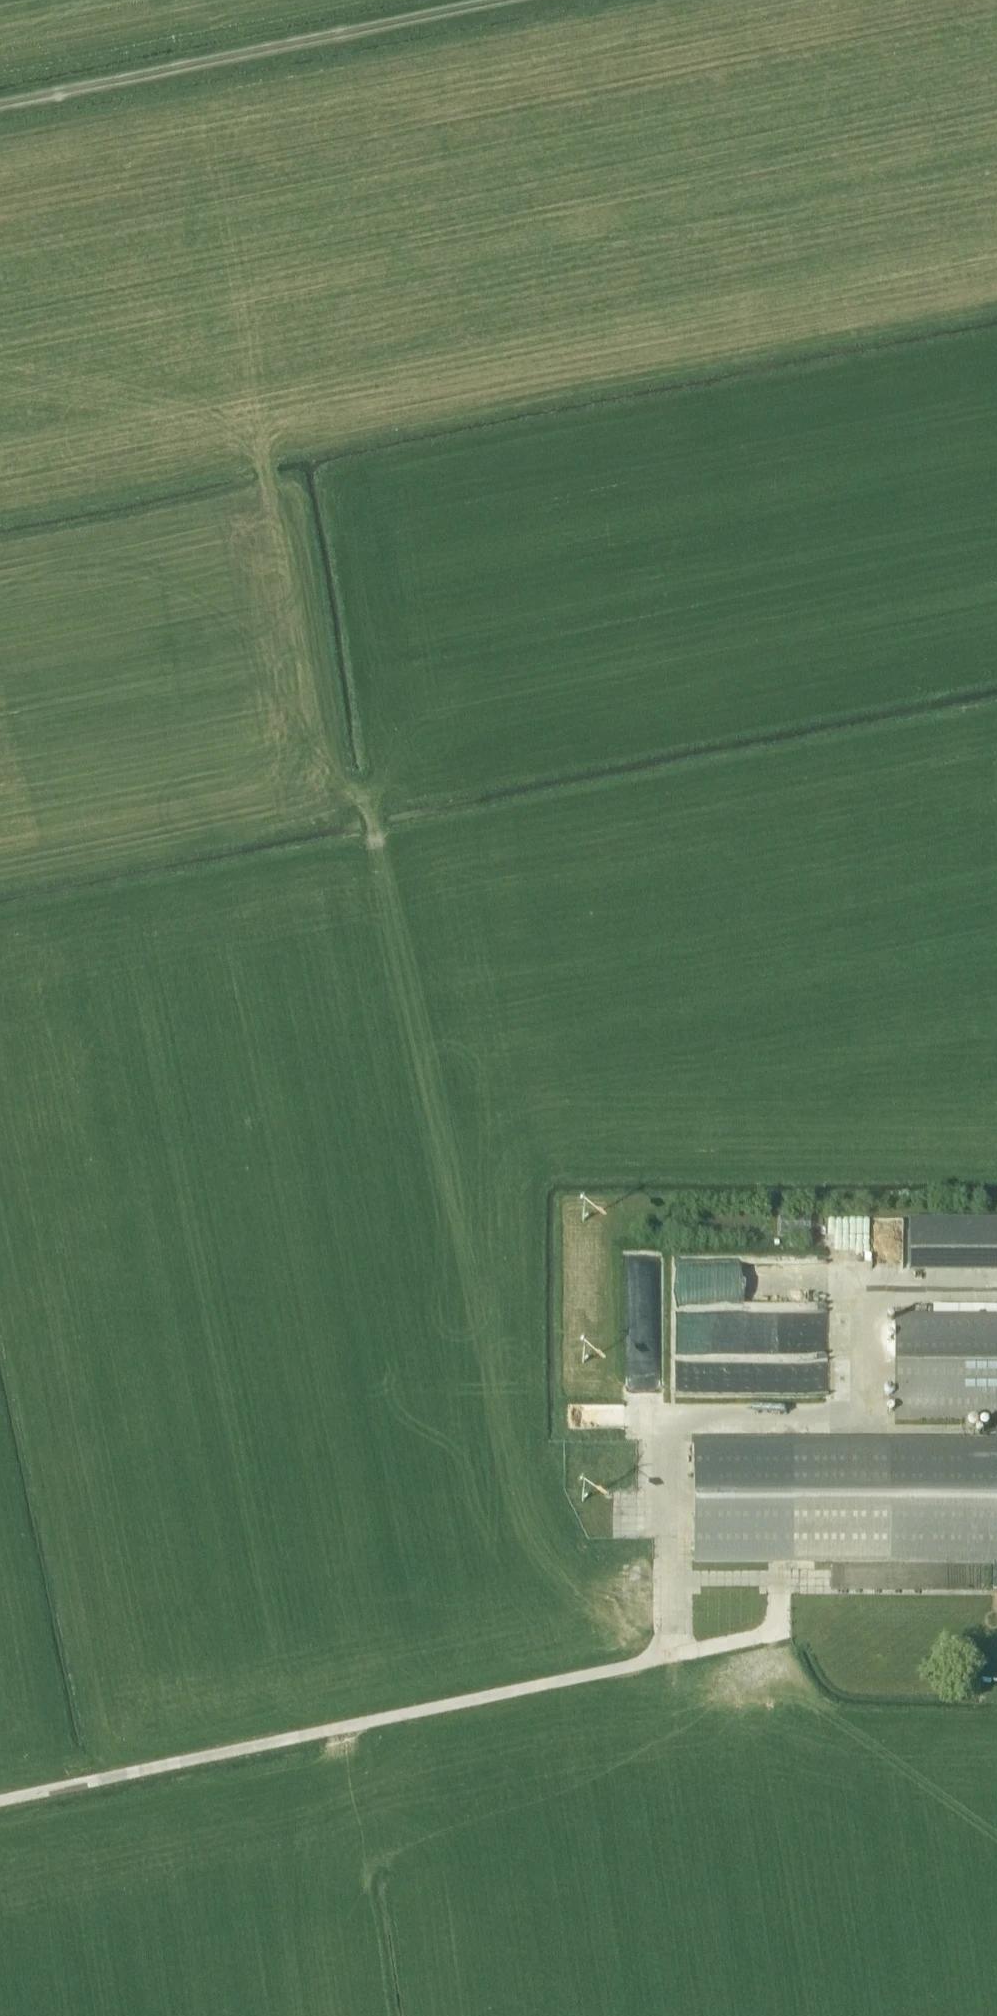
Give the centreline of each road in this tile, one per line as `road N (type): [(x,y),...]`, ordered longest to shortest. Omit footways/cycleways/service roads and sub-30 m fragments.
road 1 (track): [(0,108),(504,0)]

